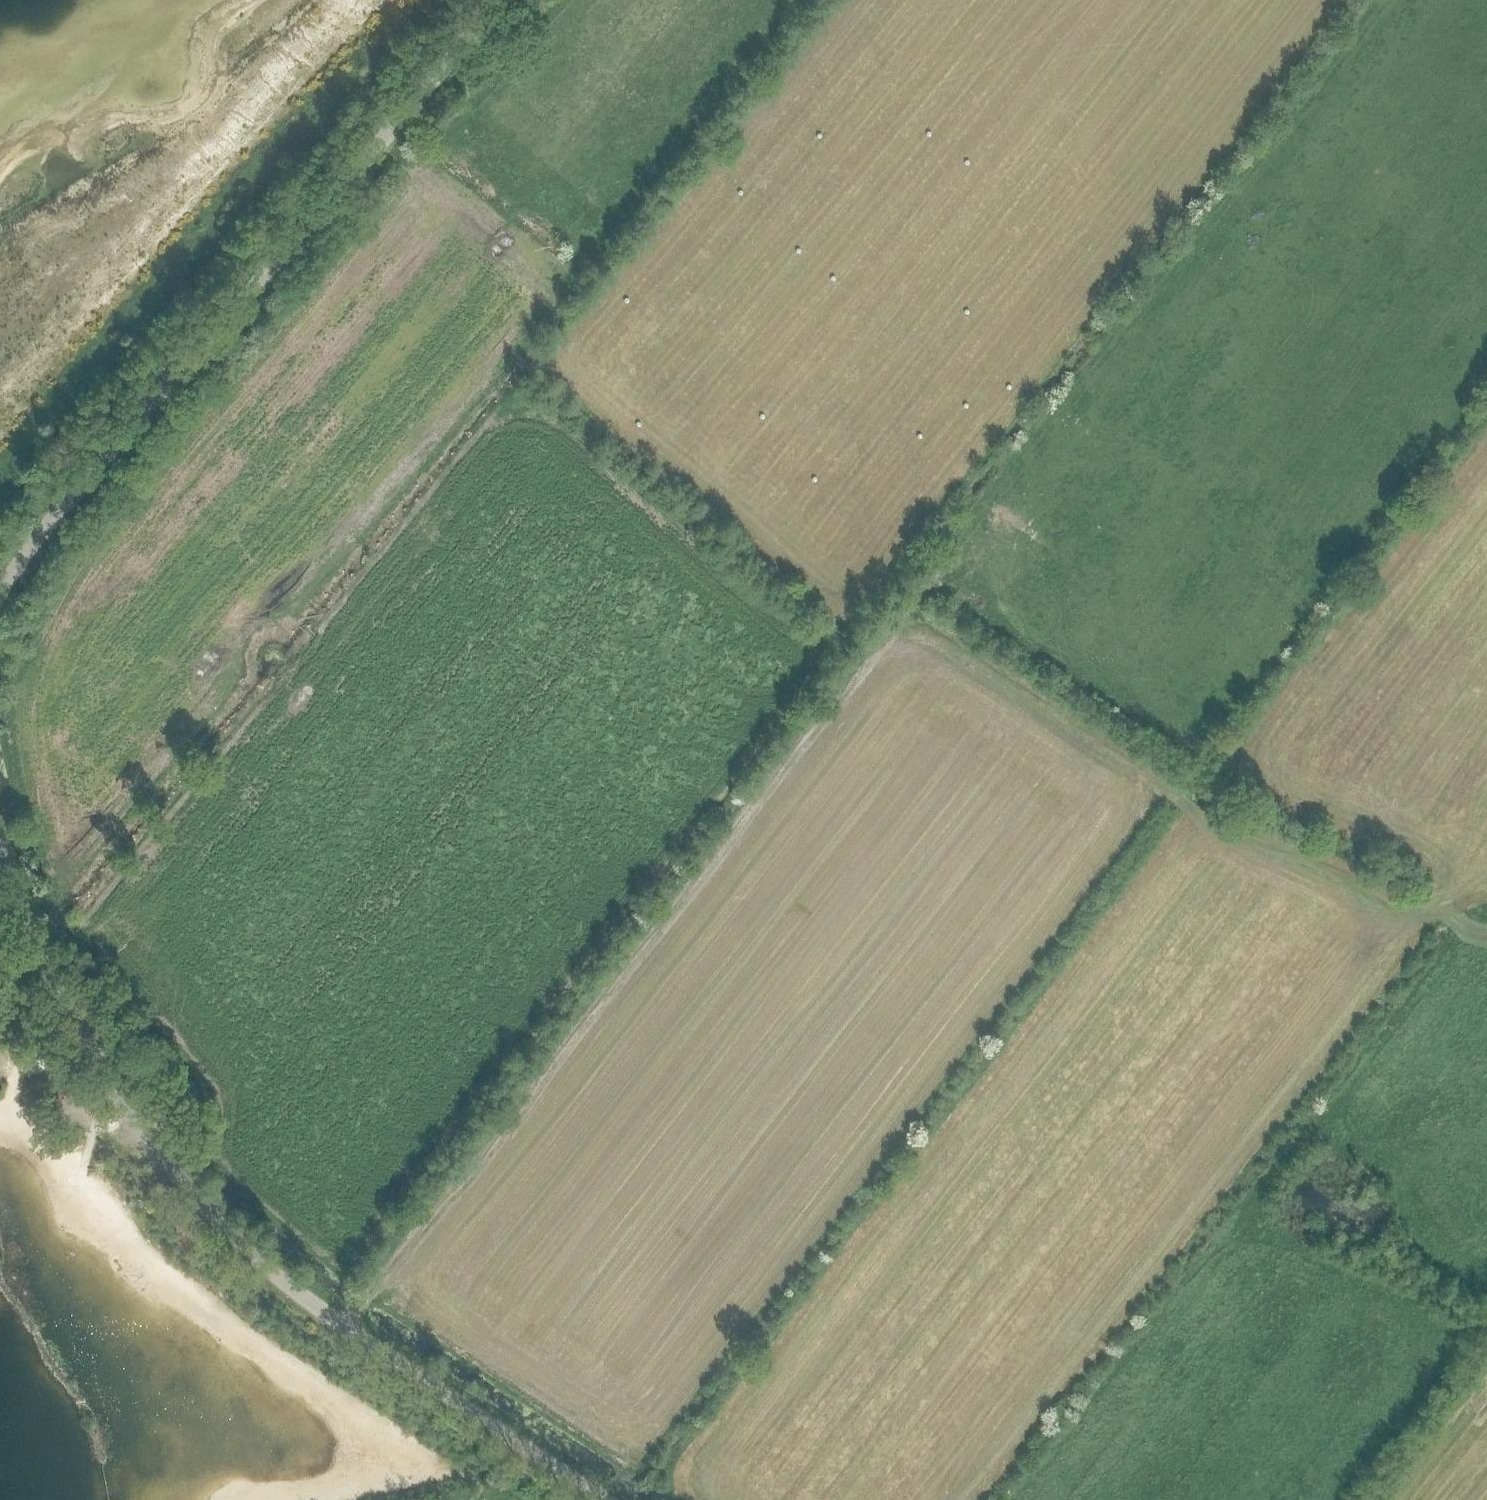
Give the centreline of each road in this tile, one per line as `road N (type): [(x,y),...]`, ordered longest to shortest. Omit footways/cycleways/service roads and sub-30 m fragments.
road 1 (unclassified): [(607,1499),(321,1313),(207,1210),(123,1108),(74,1028),(0,867)]
road 2 (unclassified): [(0,593),(27,545),(498,0)]

